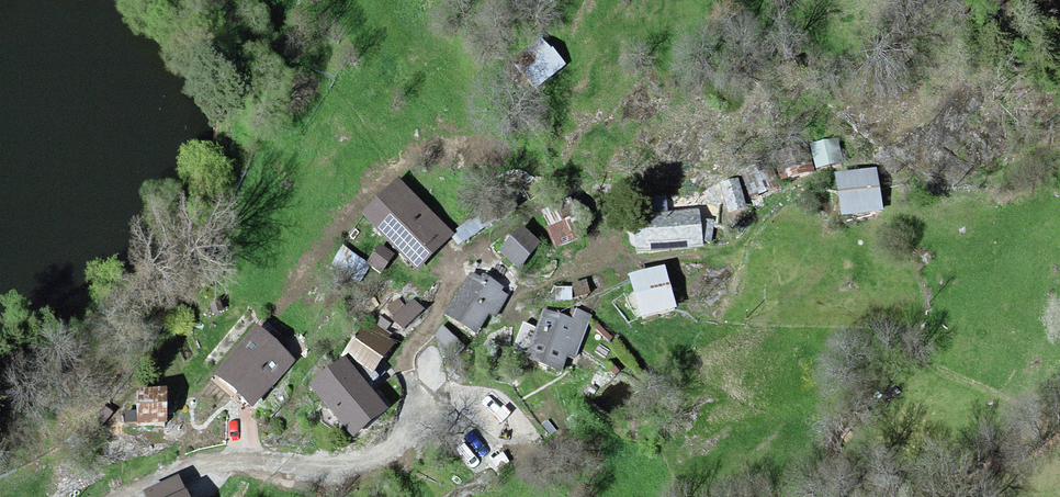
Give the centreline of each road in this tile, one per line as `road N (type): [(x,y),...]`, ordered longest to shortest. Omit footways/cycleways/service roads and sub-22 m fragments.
road 1 (unclassified): [(120,496),(201,463),(337,467),(372,460),(462,376)]

